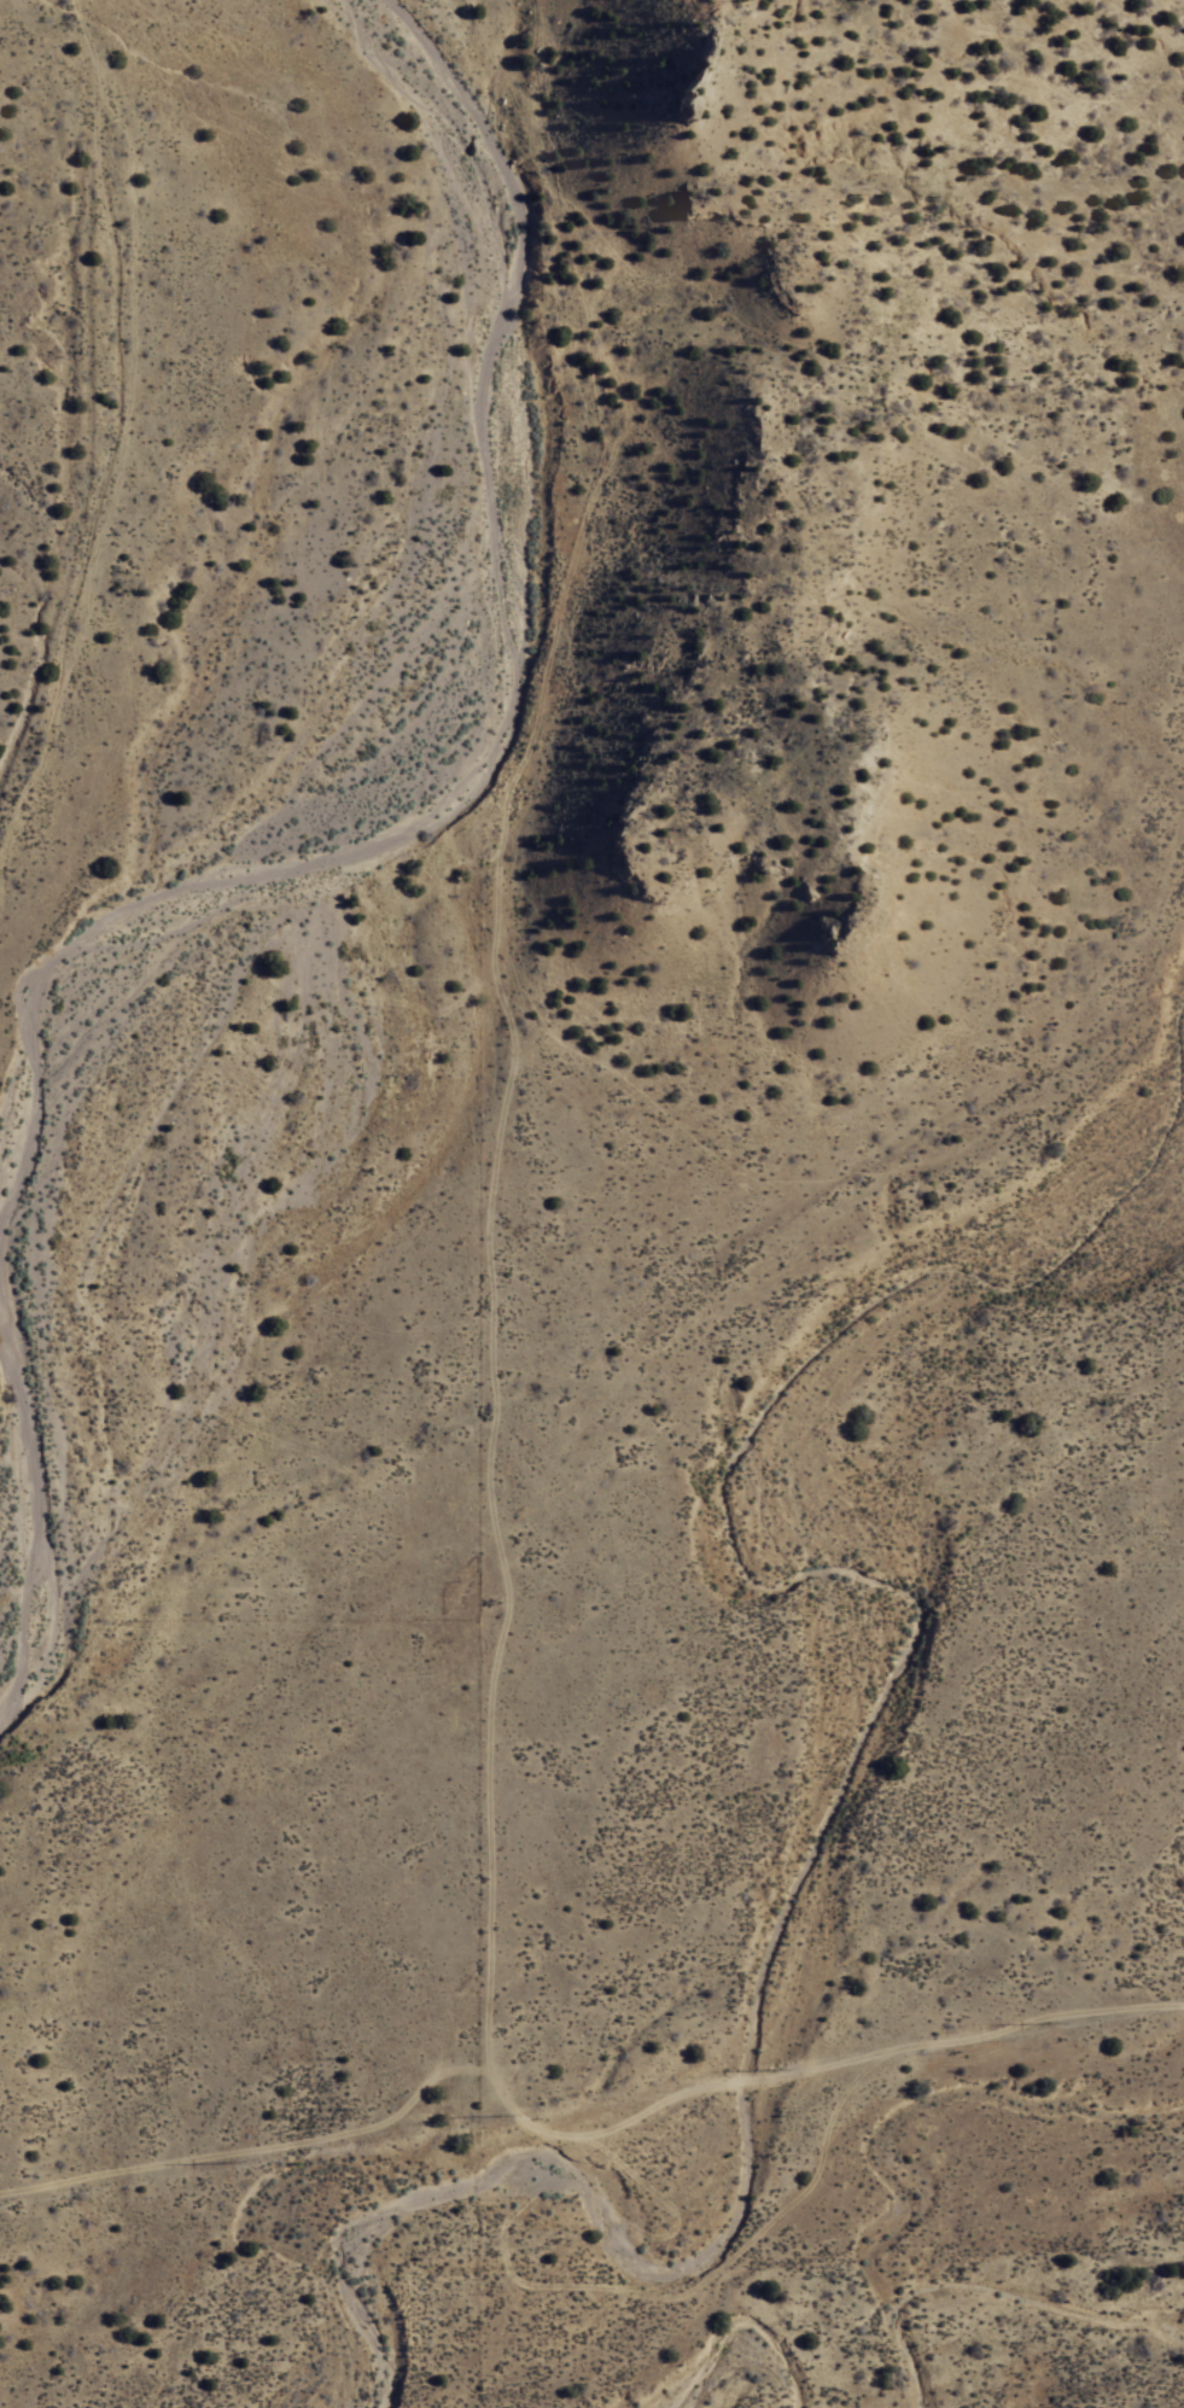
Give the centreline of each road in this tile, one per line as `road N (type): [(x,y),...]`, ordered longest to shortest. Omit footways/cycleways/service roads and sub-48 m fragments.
road 1 (residential): [(78,0),(81,588),(49,817),(0,882)]

